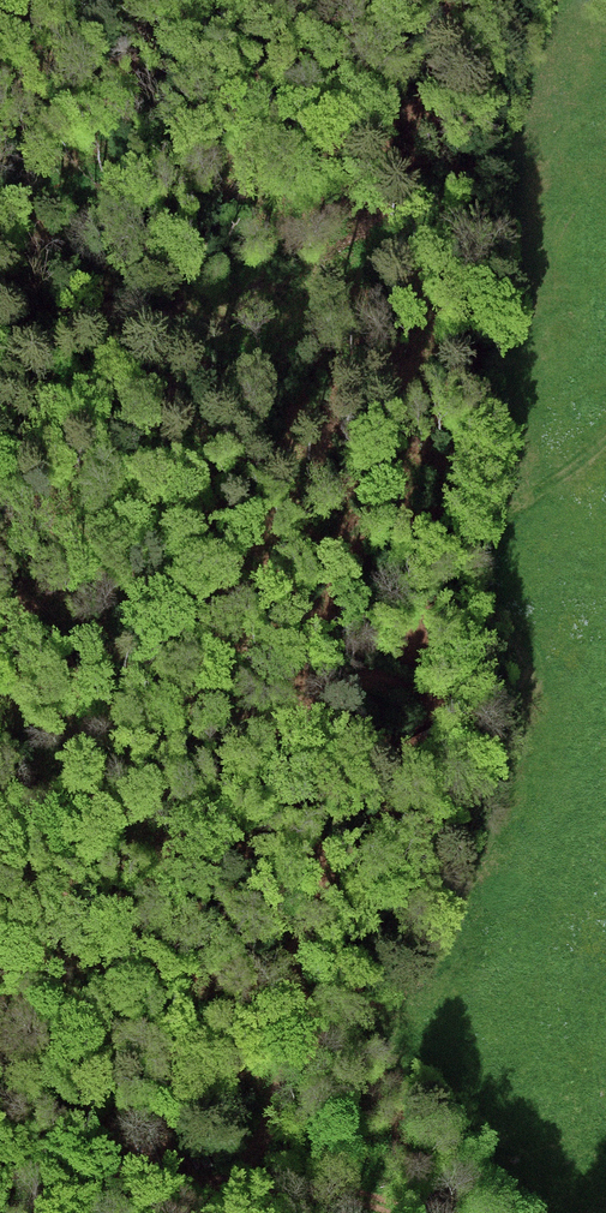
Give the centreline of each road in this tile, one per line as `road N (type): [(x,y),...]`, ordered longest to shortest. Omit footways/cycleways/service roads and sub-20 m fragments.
road 1 (track): [(185,1204),(228,1181),(254,1155),(279,1098),(322,855),(324,731),(336,694),(355,680),(424,700),(488,705),(536,686)]
road 2 (track): [(324,731),(317,672),(328,613),(362,543),(402,492),(497,426)]
road 3 (track): [(144,1212),(344,1192),(420,1212)]
road 4 (track): [(259,302),(366,259),(478,170)]

